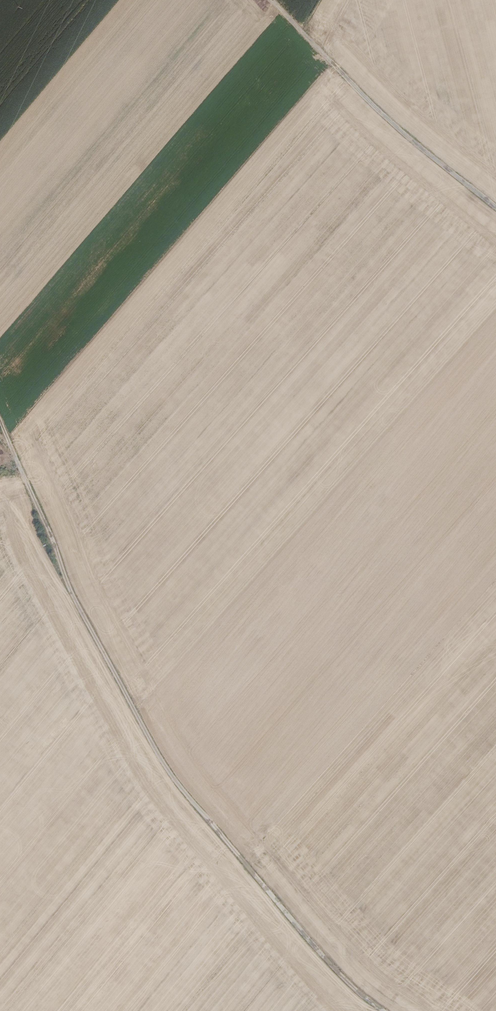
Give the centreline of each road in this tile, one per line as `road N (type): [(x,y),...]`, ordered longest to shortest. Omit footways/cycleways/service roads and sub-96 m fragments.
road 1 (track): [(0,431),(65,586),(168,783),(354,995),(379,1010)]
road 2 (track): [(273,0),(384,118),(495,208)]

